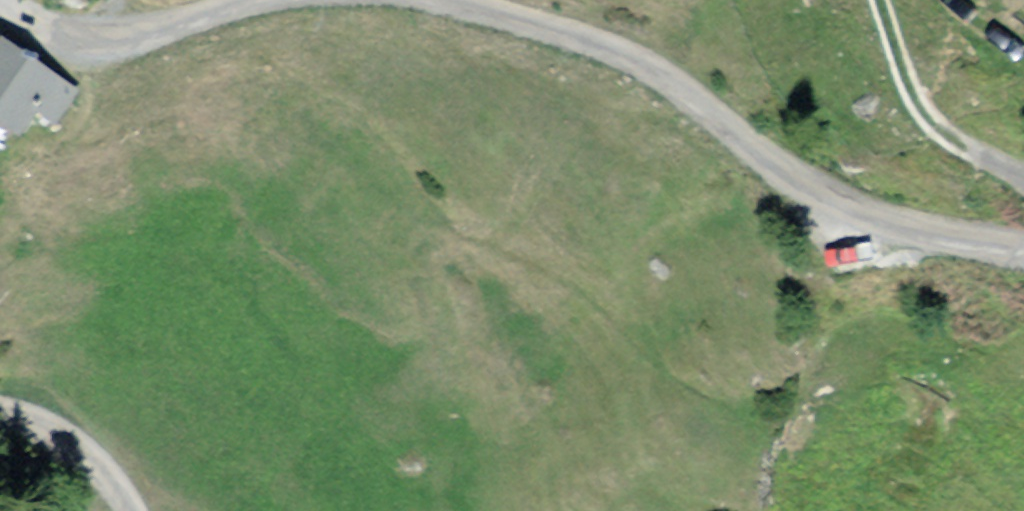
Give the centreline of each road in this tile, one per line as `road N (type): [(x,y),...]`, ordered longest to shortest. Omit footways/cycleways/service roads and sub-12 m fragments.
road 1 (track): [(468,0),(585,28),(884,204),(1023,236)]
road 2 (track): [(889,0),(919,100),(1023,165)]
road 3 (track): [(22,0),(53,28),(118,31),(233,0)]
road 4 (track): [(133,510),(103,457),(0,408)]

